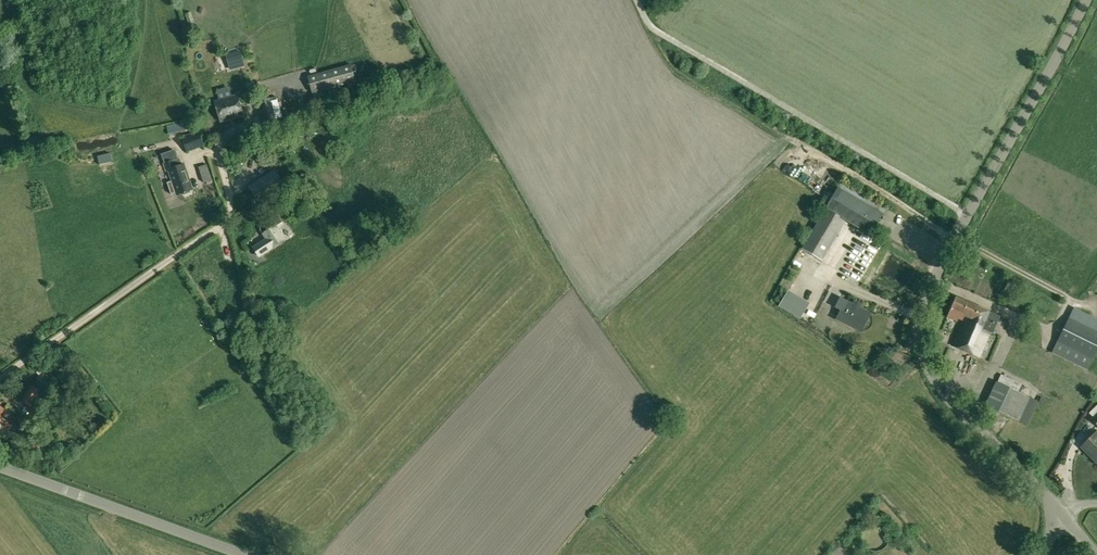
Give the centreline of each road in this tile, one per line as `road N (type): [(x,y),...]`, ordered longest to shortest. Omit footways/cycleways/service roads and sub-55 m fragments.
road 1 (tertiary): [(1058,512),(941,392),(918,326),(937,273),(1083,0)]
road 2 (unclassified): [(240,554),(0,468)]

